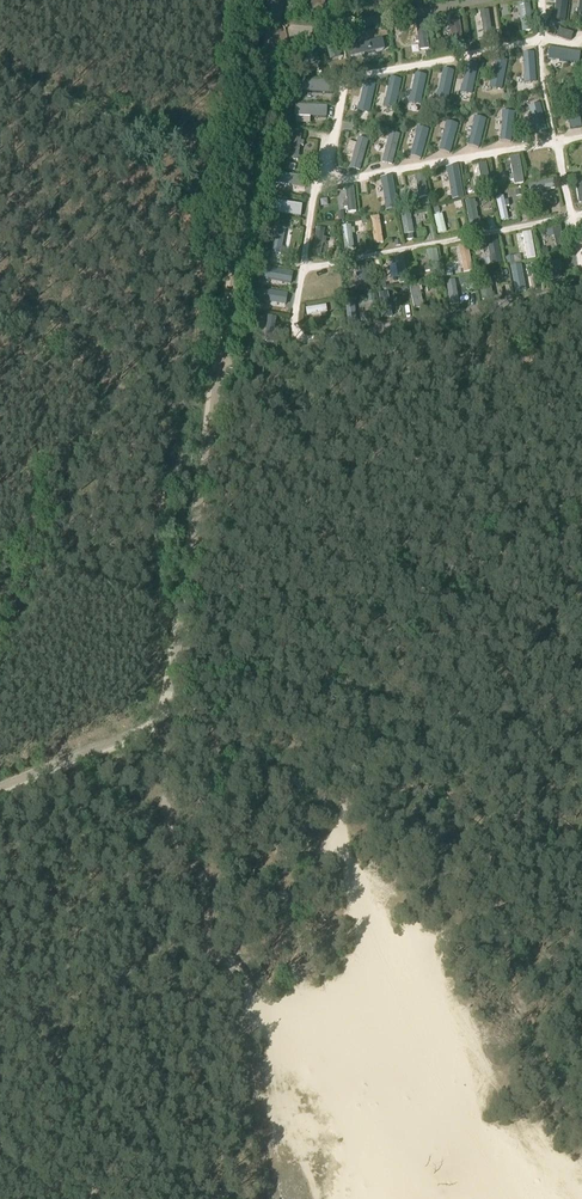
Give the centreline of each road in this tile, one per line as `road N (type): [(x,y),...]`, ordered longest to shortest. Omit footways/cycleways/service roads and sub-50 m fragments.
road 1 (track): [(0,787),(162,720),(274,37)]
road 2 (track): [(307,344),(293,326),(341,80),(581,39)]
road 3 (track): [(303,267),(581,214)]
road 4 (track): [(318,184),(553,138)]
road 5 (track): [(553,138),(581,286)]

